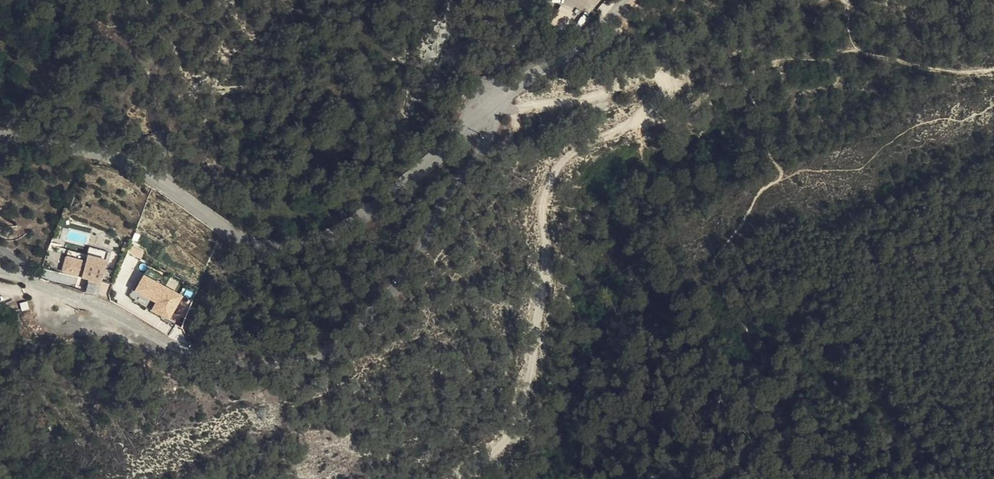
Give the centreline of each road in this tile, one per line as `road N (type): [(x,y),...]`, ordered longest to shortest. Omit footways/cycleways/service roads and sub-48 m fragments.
road 1 (track): [(499,100),(540,106),(648,77),(666,84),(613,135),(568,155),(540,204),(544,278),(510,442),(459,478)]
road 2 (residential): [(485,113),(488,136),(403,279),(345,338),(314,356),(265,367),(221,361),(111,310),(0,272)]
road 3 (unclassified): [(485,113),(392,198),(294,248),(265,249),(126,167),(0,130)]
road 4 (unclassified): [(617,0),(592,30),(485,113)]

